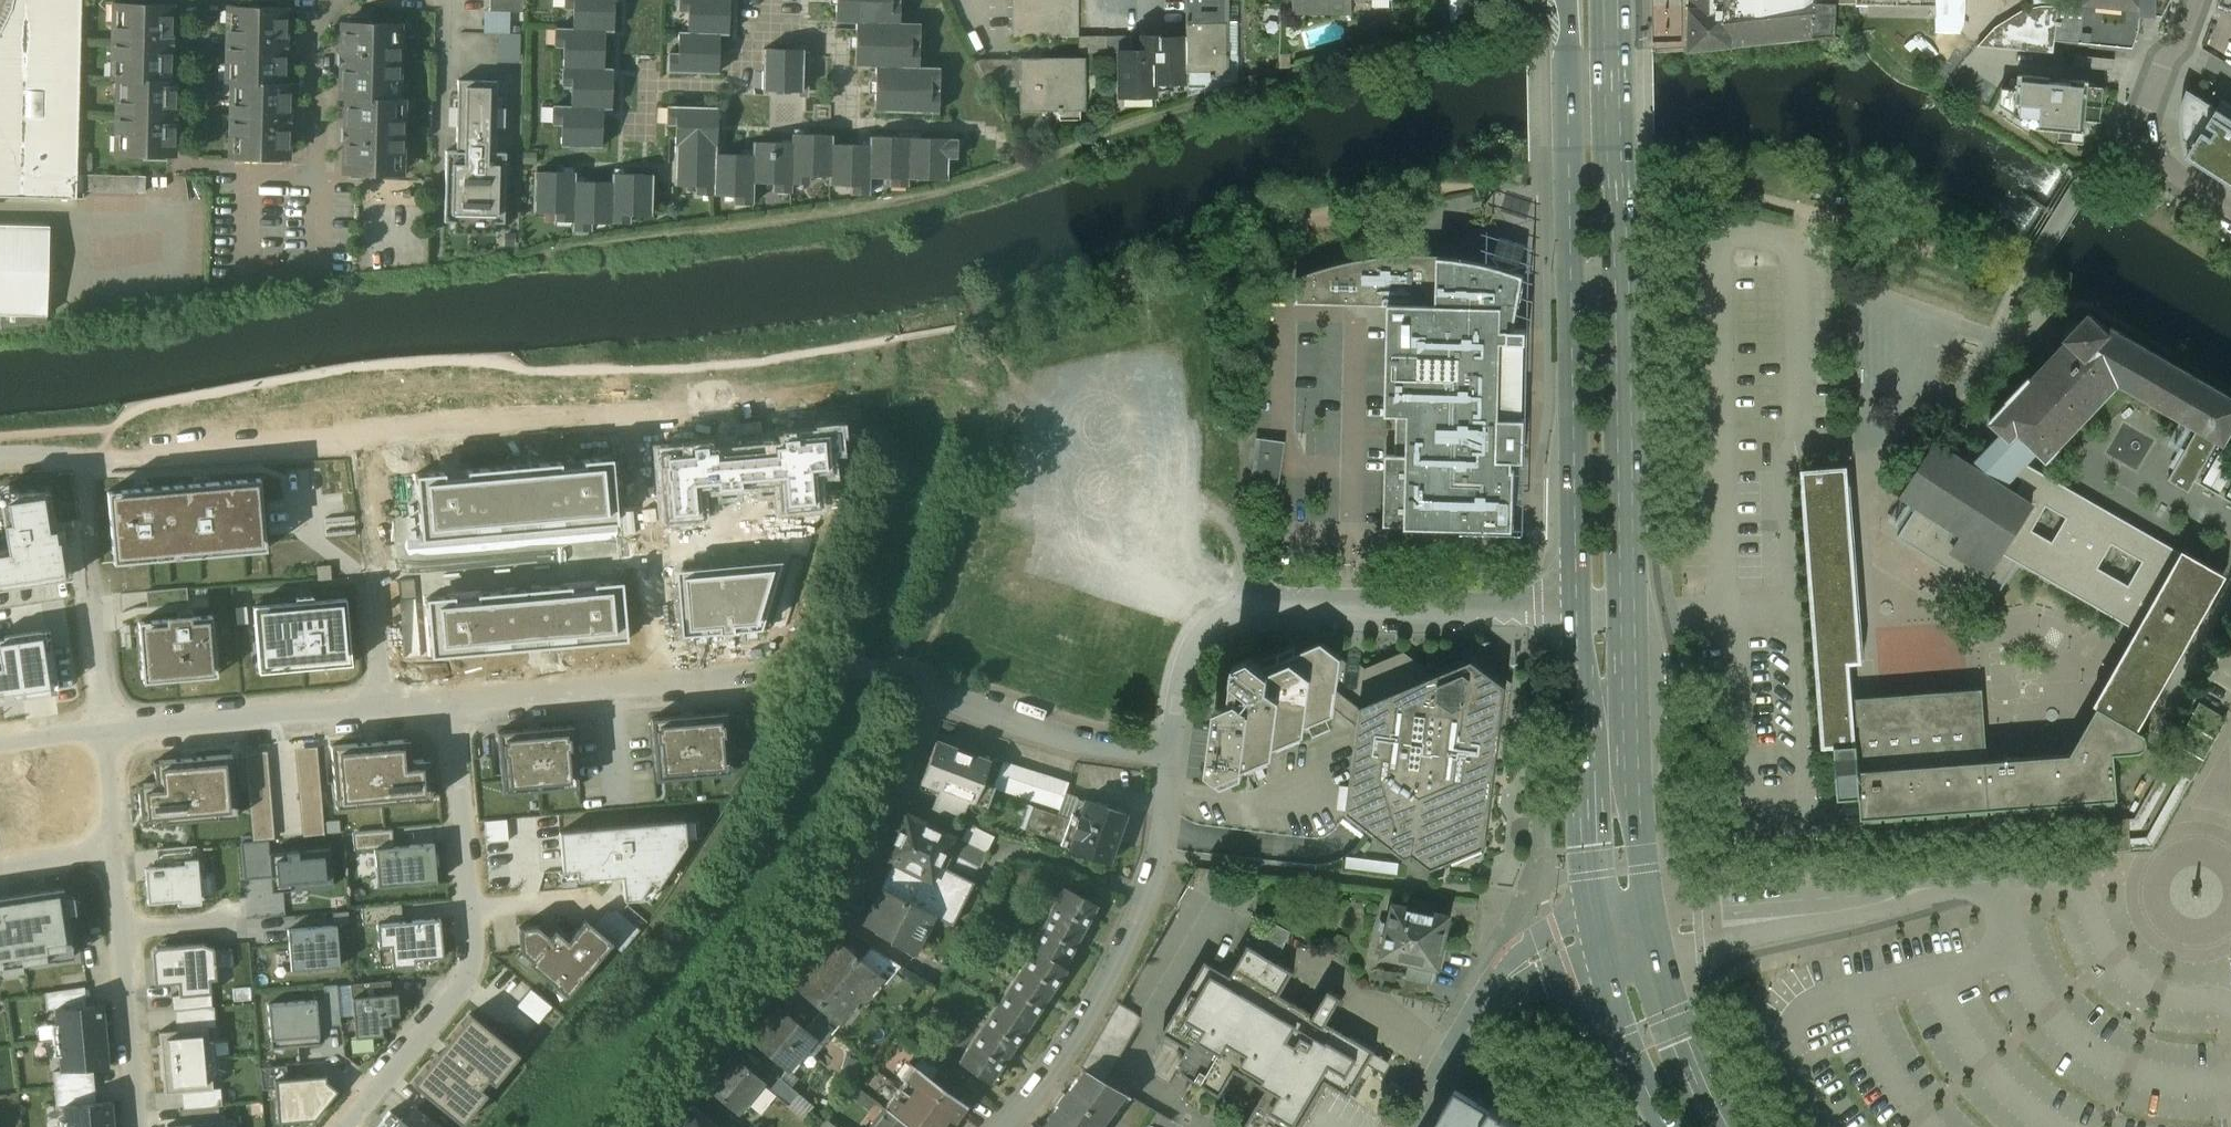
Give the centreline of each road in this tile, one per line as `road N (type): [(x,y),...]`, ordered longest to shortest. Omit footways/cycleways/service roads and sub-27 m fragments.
road 1 (secondary): [(1647,925),(1628,614),(1616,0)]
road 2 (residential): [(0,463),(473,446),(867,393)]
road 3 (secondary): [(1567,38),(1579,613)]
road 4 (residential): [(931,695),(854,867),(647,1126)]
road 5 (residential): [(1579,613),(1248,607),(1201,643),(1171,755)]
road 6 (residential): [(450,700),(470,961),(462,985),(343,1126)]
road 7 (residential): [(1171,755),(1159,853),(1138,915),(1091,1009),(1009,1126)]
road 8 (secondary): [(1579,613),(1588,875),(1599,934)]
road 9 (residential): [(779,7),(831,42),(830,113),(738,111),(739,39)]
road 10 (residential): [(1407,1126),(1505,982),(1547,952),(1599,934)]
road 11 (residential): [(106,730),(385,706)]
road 12 (residential): [(114,850),(140,1126)]
road 13 (residential): [(2195,0),(2144,130),(2152,153),(2230,208)]
road 14 (residential): [(1171,755),(1082,741),(931,695)]
road 15 (secondary): [(1722,1126),(1677,1042),(1647,925)]
road 16 (residential): [(450,700),(660,680)]
road 17 (secondary): [(1599,934),(1637,1067),(1667,1126)]
road 18 (residential): [(660,680),(647,541)]
road 19 (residential): [(373,578),(385,706)]
road 20 (residential): [(106,730),(94,604)]
road 21 (residential): [(660,680),(785,668)]
road 22 (residential): [(114,850),(106,730)]

